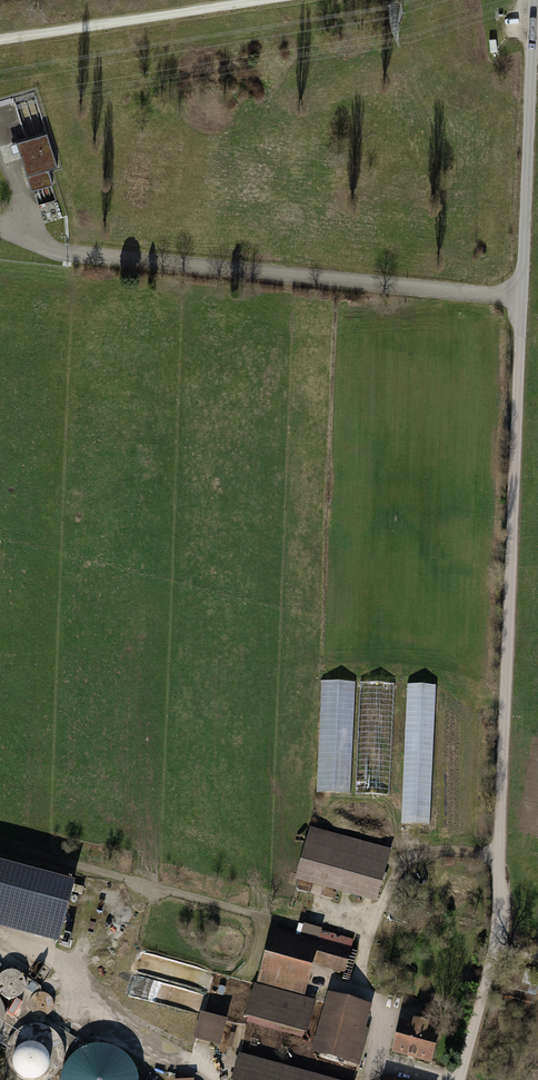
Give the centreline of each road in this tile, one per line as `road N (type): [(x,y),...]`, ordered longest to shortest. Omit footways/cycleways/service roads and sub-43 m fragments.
road 1 (track): [(535,0),(521,299),(77,255)]
road 2 (track): [(496,948),(521,299)]
road 3 (track): [(500,852),(416,853),(405,860),(365,962),(362,983),(383,1020),(379,1052),(460,1079)]
road 4 (track): [(0,41),(268,0)]
road 5 (track): [(88,1000),(214,1079)]
road 6 (track): [(460,1079),(496,948)]

